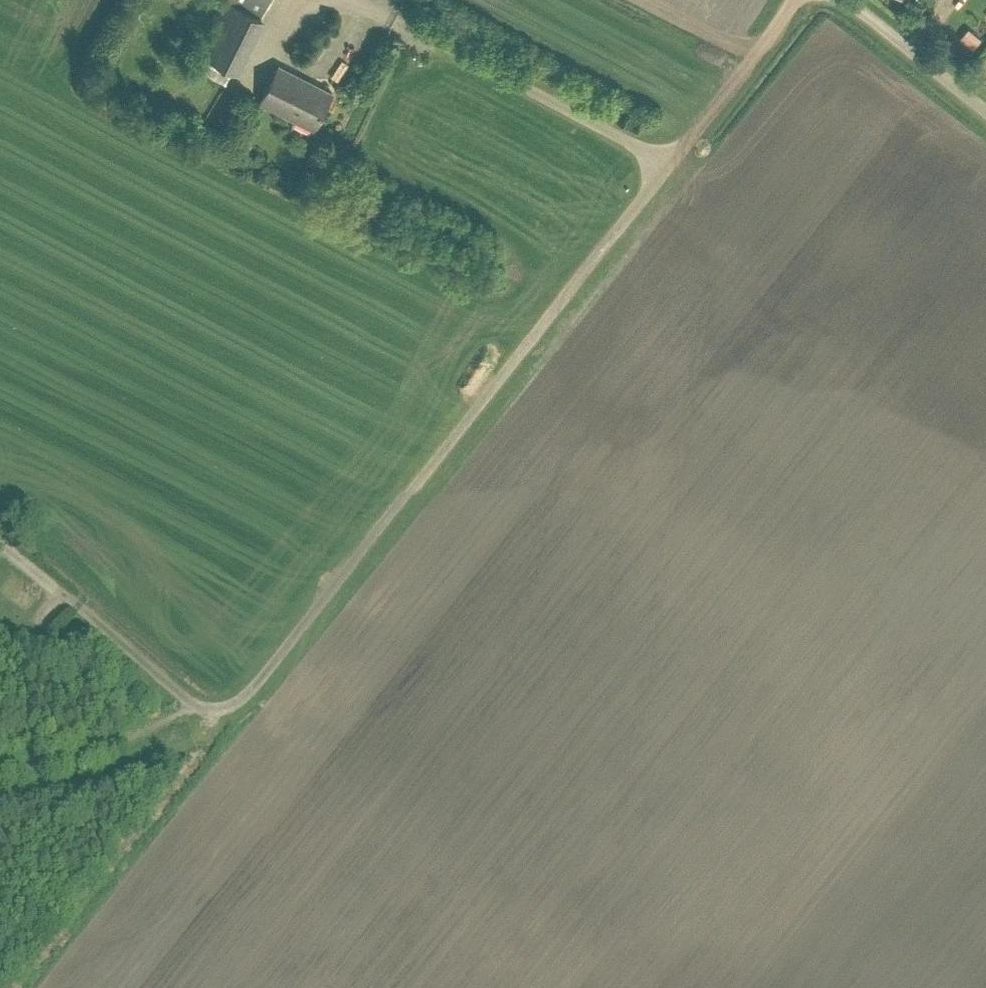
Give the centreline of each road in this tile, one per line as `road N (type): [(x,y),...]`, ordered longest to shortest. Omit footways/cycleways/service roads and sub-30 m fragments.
road 1 (unclassified): [(796,0),(239,705),(210,712),(194,706),(5,546)]
road 2 (unclassified): [(985,111),(846,0)]

